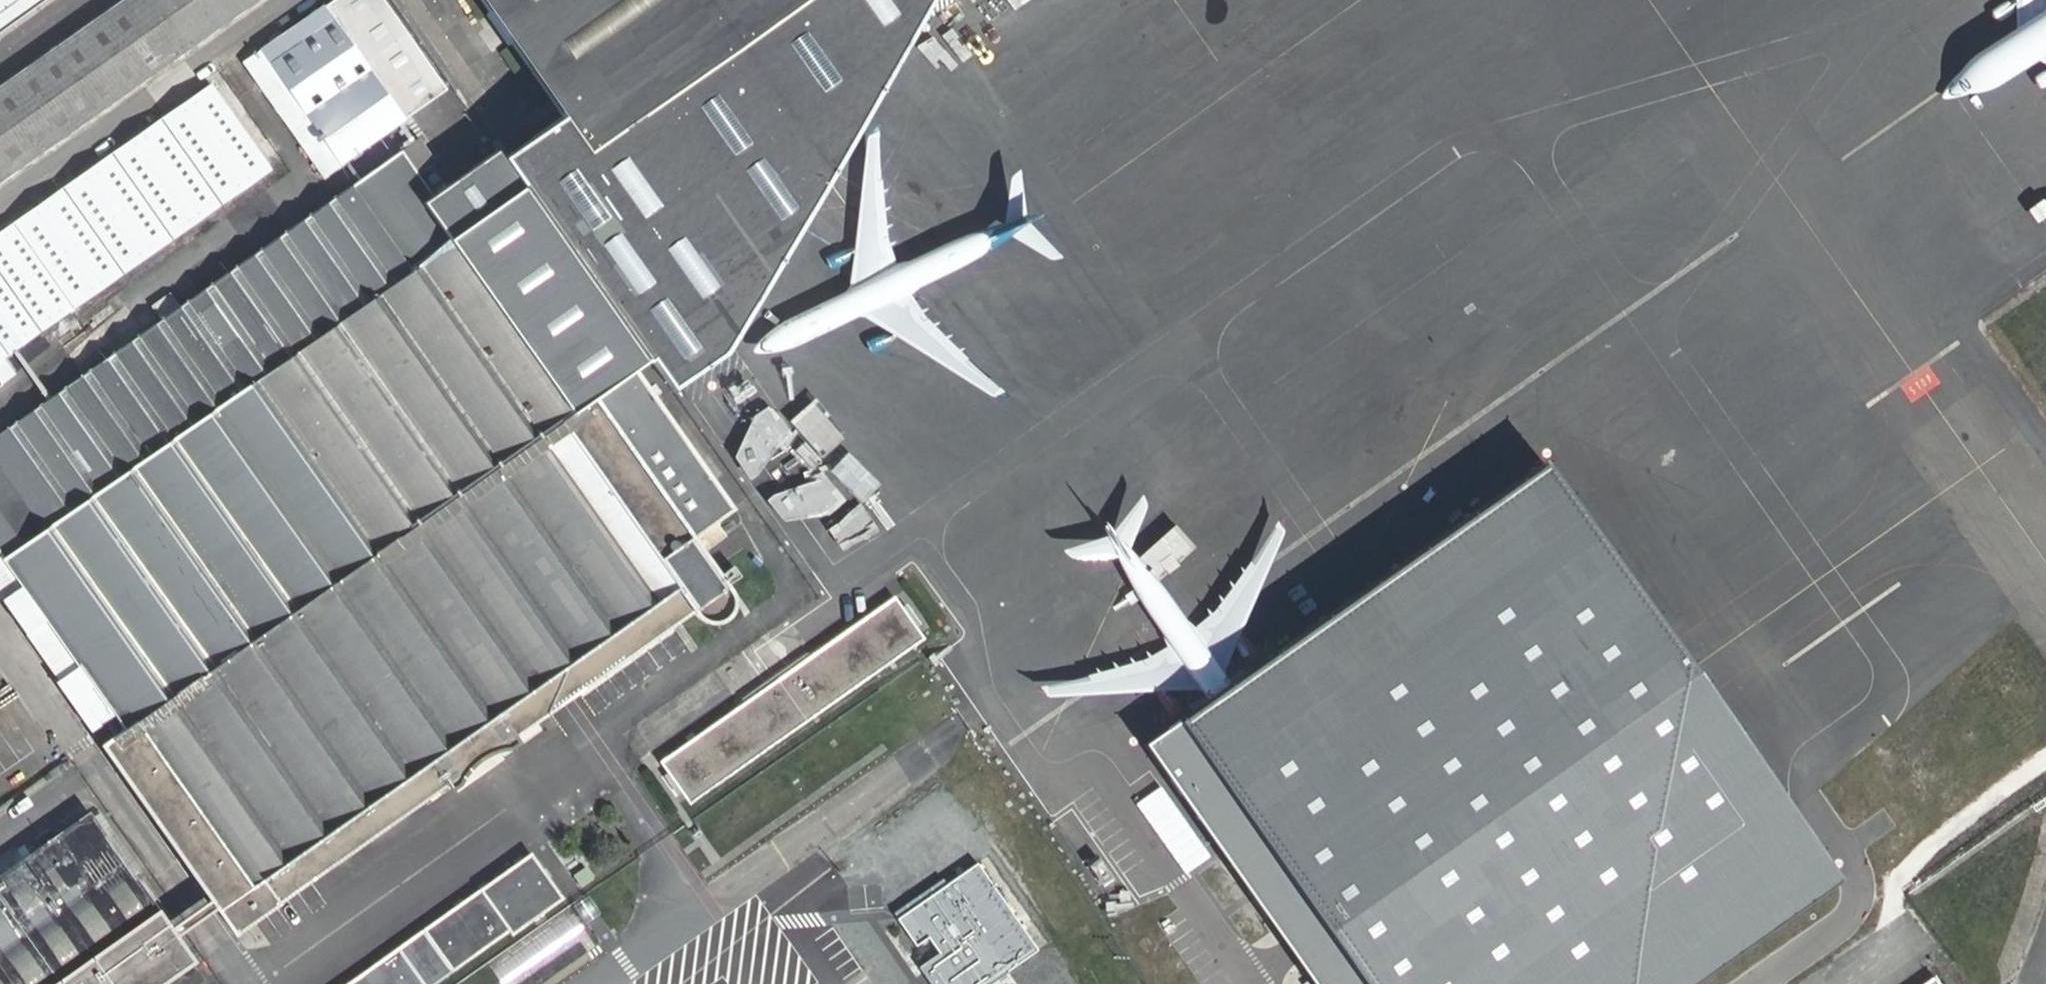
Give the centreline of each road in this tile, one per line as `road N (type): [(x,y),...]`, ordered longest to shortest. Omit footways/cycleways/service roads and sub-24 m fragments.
road 1 (residential): [(600,983),(973,725)]

